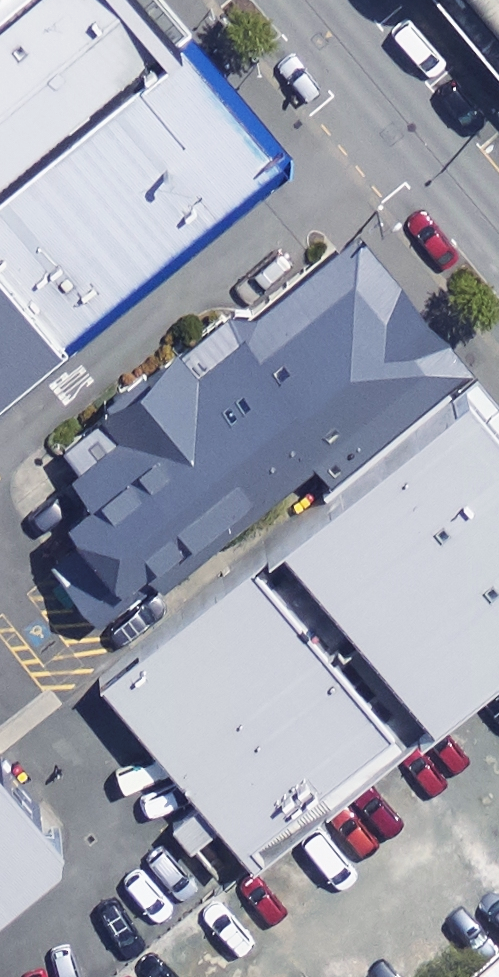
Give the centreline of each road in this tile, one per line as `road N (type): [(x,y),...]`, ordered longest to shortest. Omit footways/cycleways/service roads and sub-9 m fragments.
road 1 (secondary): [(498,239),(300,0)]

